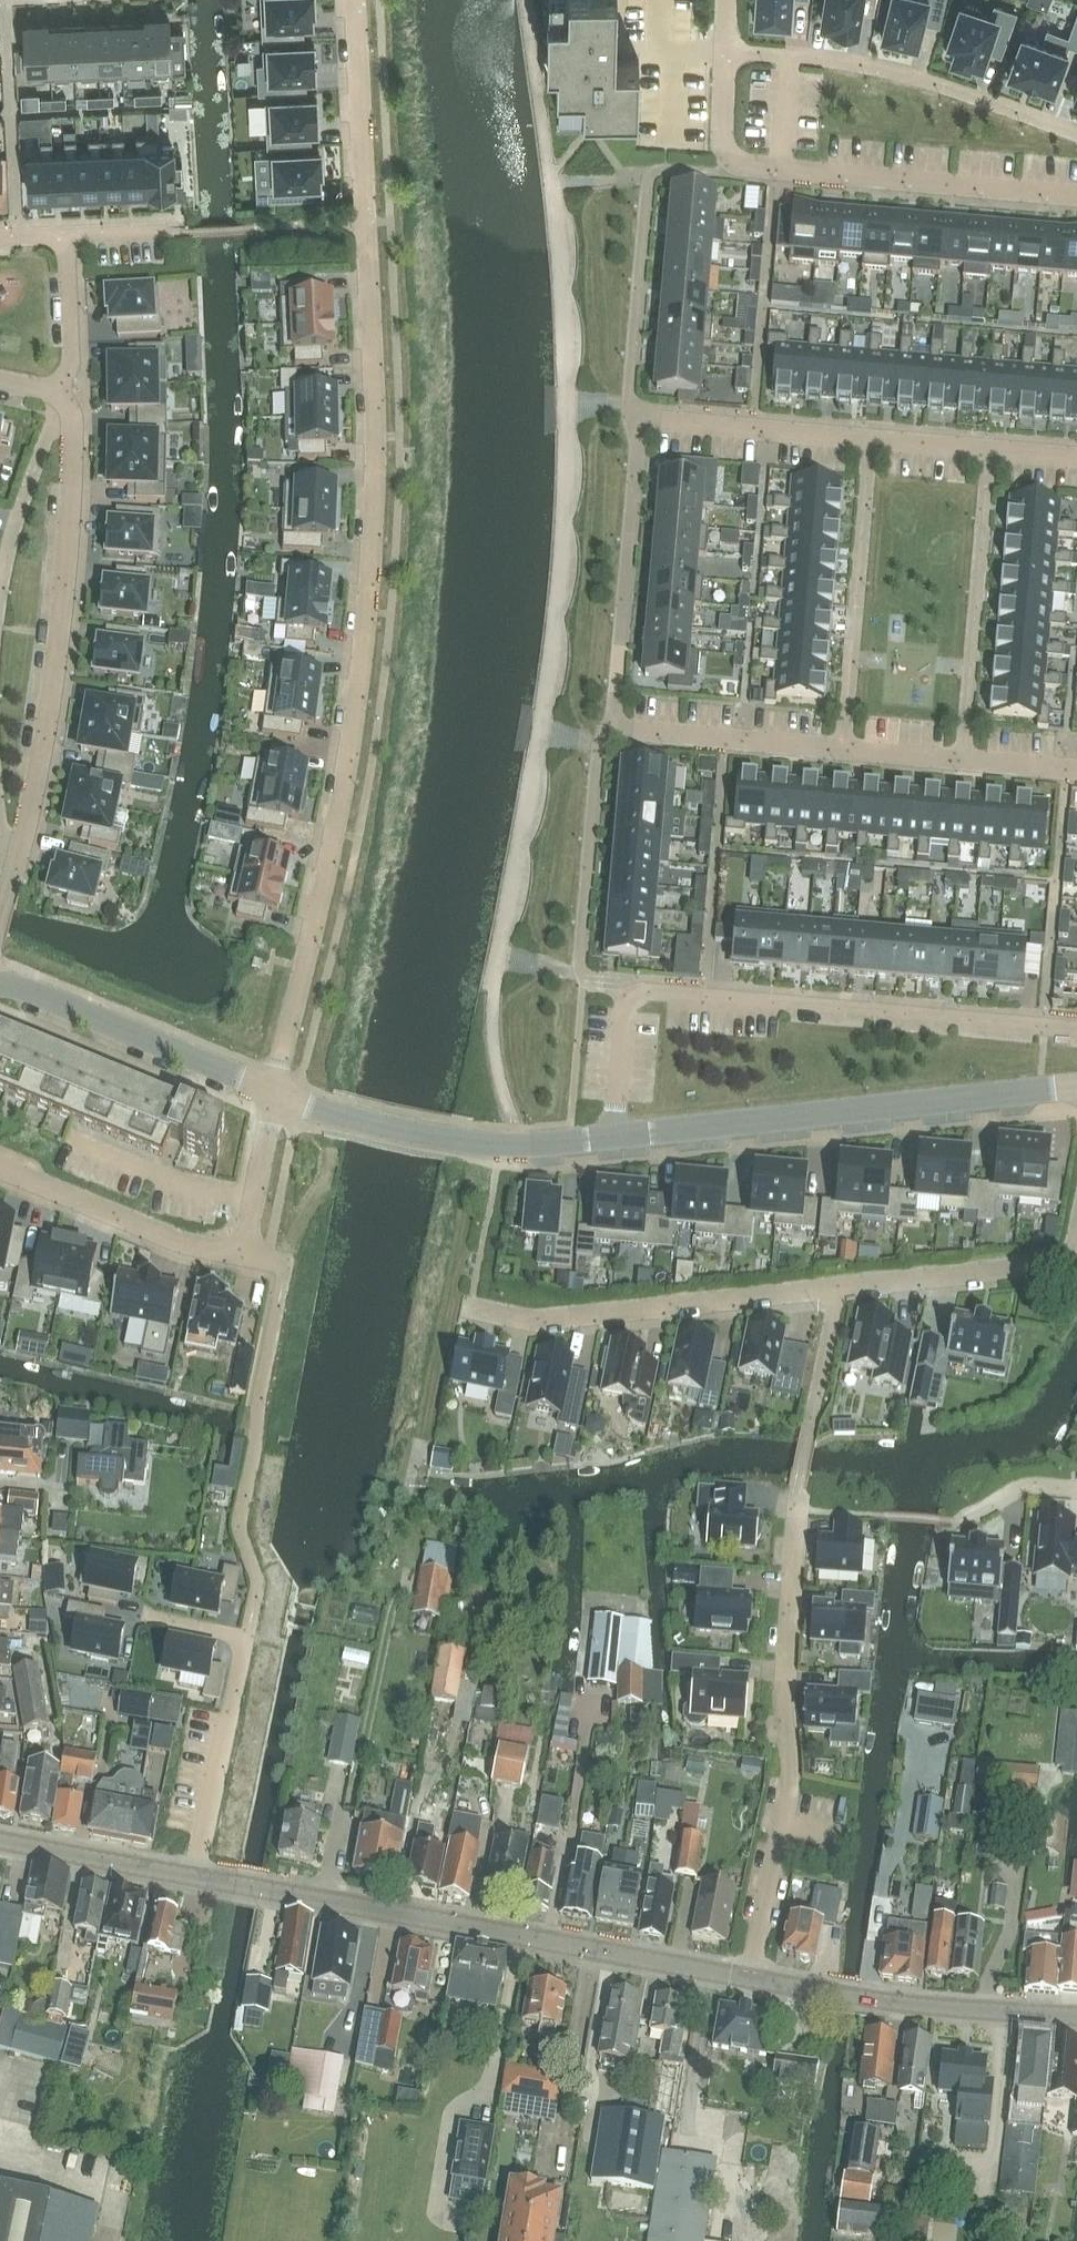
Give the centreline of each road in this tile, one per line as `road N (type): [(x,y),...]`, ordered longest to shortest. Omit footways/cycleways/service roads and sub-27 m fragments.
road 1 (residential): [(357,0),(375,542),(331,871),(274,1091)]
road 2 (residential): [(330,1109),(519,1147),(1076,1086)]
road 3 (residential): [(472,1306),(539,1318),(838,1288),(1050,1261),(1076,1237)]
road 4 (tertiary): [(748,1980),(194,1875)]
road 5 (residential): [(59,393),(74,423),(61,633),(0,929)]
road 6 (residential): [(798,1489),(787,1789),(748,1980)]
road 7 (residential): [(726,50),(724,145),(733,159),(1076,194)]
road 8 (residential): [(629,996),(642,989),(1076,1028)]
road 9 (residential): [(274,1091),(243,1256),(181,1242),(0,1166)]
road 10 (residential): [(1076,132),(953,86),(868,67),(726,50)]
road 11 (tertiary): [(1076,2015),(863,1998),(748,1980)]
road 12 (residential): [(962,759),(989,448)]
road 13 (residential): [(843,748),(869,437)]
road 14 (residential): [(274,1091),(0,979)]
road 15 (residential): [(247,1638),(194,1875)]
road 16 (residential): [(632,416),(869,437)]
road 17 (residential): [(611,727),(843,748)]
road 18 (tertiary): [(194,1875),(0,1840)]
road 19 (residential): [(66,236),(70,365),(59,393)]
road 20 (residential): [(1076,1490),(1013,1492),(954,1522)]
road 21 (residential): [(869,437),(989,448)]

